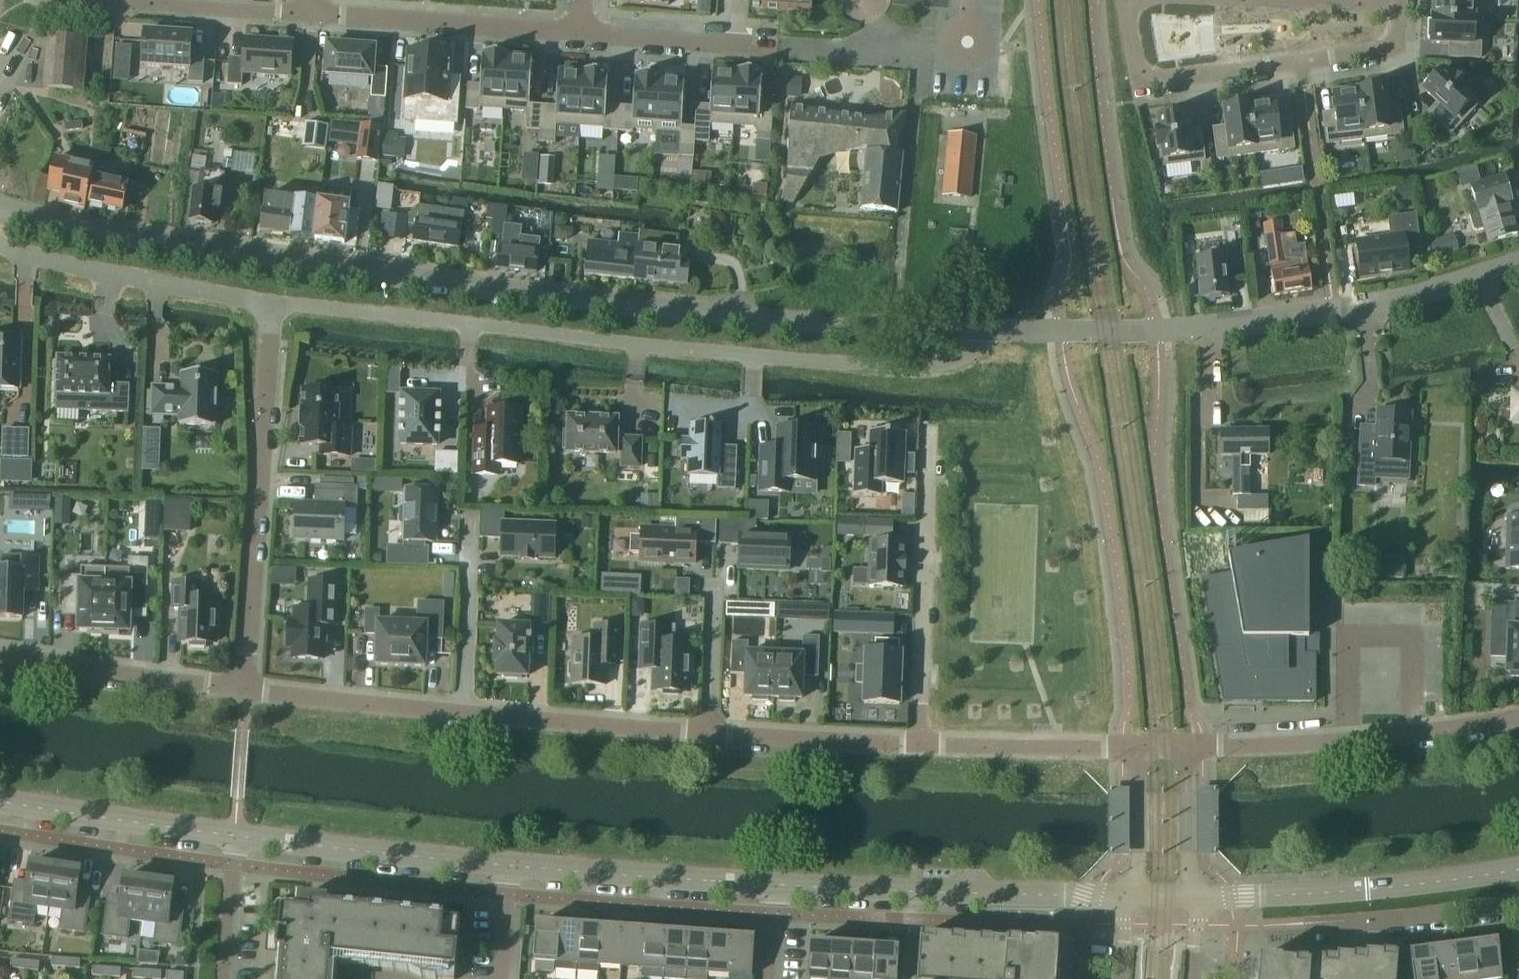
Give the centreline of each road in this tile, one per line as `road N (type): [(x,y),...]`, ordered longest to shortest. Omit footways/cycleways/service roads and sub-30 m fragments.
road 1 (unclassified): [(0,206),(211,252),(664,313),(982,329)]
road 2 (residential): [(1137,746),(709,739),(242,688)]
road 3 (residential): [(982,329),(972,353),(935,365),(871,365),(272,301)]
road 4 (unclassified): [(982,329),(1213,328),(1333,311),(1518,260)]
road 5 (residential): [(242,688),(272,301)]
road 6 (residential): [(1395,3),(1395,37),(1387,47),(1155,80),(1140,74),(1126,0)]
road 7 (residential): [(1129,896),(773,886)]
road 8 (residential): [(581,33),(922,49)]
road 9 (residential): [(1518,717),(1349,743),(1184,746)]
road 10 (residential): [(272,301),(0,243)]
road 11 (residential): [(510,867),(236,837)]
road 12 (residential): [(312,15),(581,33)]
road 13 (residential): [(773,886),(510,867)]
road 14 (residential): [(242,688),(0,655)]
road 15 (residential): [(236,837),(0,802)]
road 16 (residential): [(1304,924),(1518,902)]
road 17 (residential): [(102,0),(312,15)]
road 18 (residential): [(1367,887),(1194,896)]
road 19 (residential): [(1367,887),(1518,867)]
road 20 (residential): [(1137,746),(1138,854),(1129,896)]
road 21 (residential): [(1194,896),(1184,746)]
road 22 (residential): [(223,978),(236,837)]

